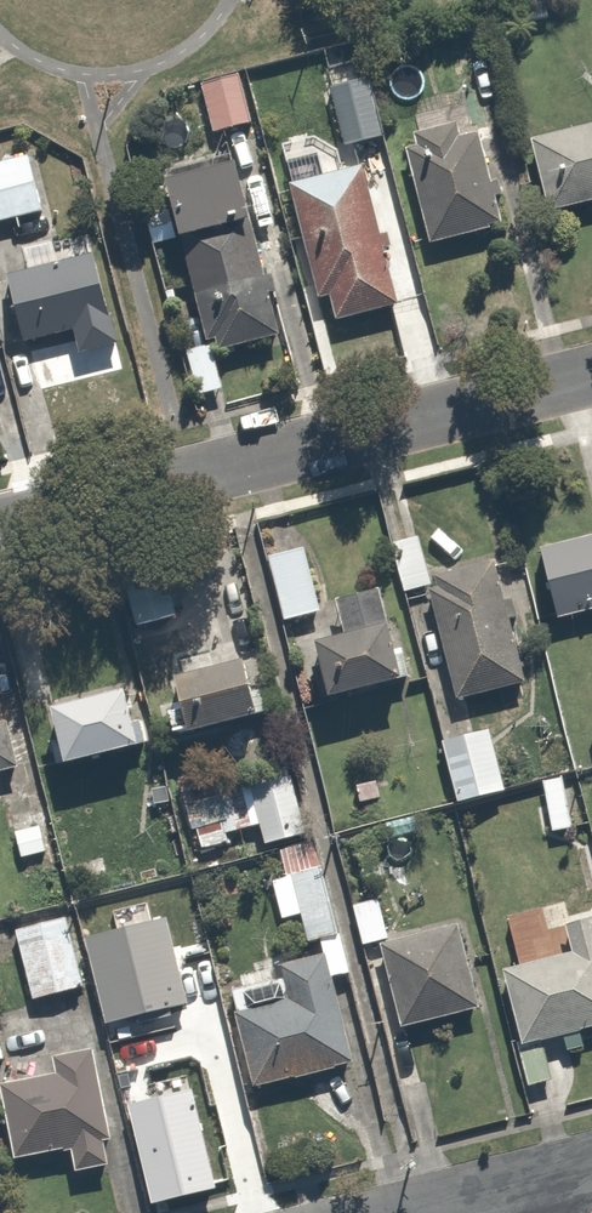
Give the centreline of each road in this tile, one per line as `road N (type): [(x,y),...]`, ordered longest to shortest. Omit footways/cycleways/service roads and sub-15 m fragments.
road 1 (residential): [(0,523),(591,377)]

